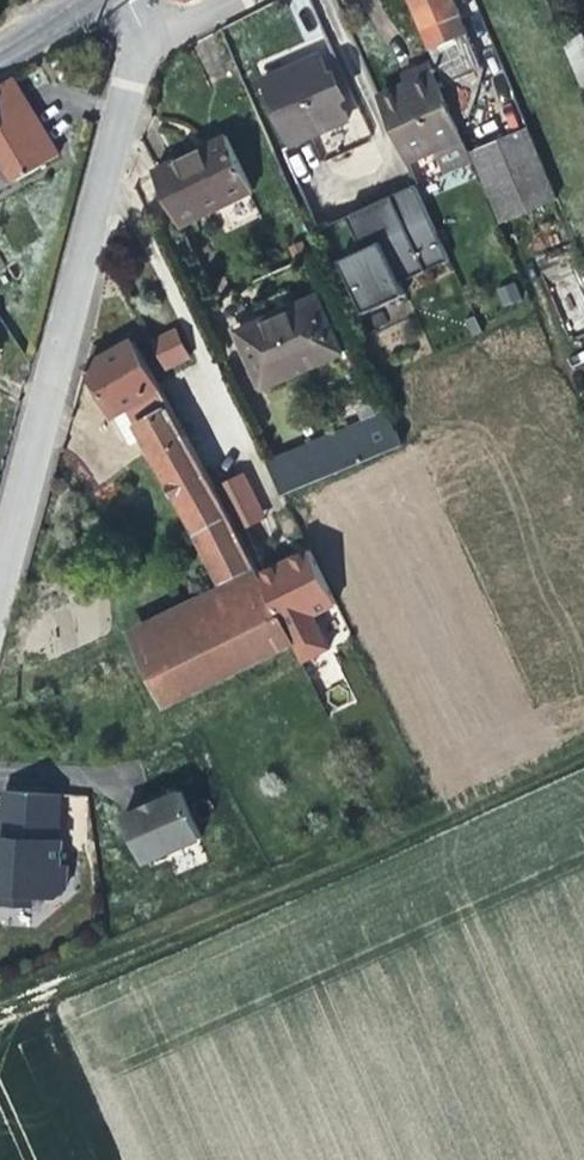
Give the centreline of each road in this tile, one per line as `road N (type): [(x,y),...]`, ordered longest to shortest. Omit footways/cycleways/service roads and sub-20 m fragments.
road 1 (track): [(583,746),(0,1007)]
road 2 (unclassified): [(0,579),(142,46)]

